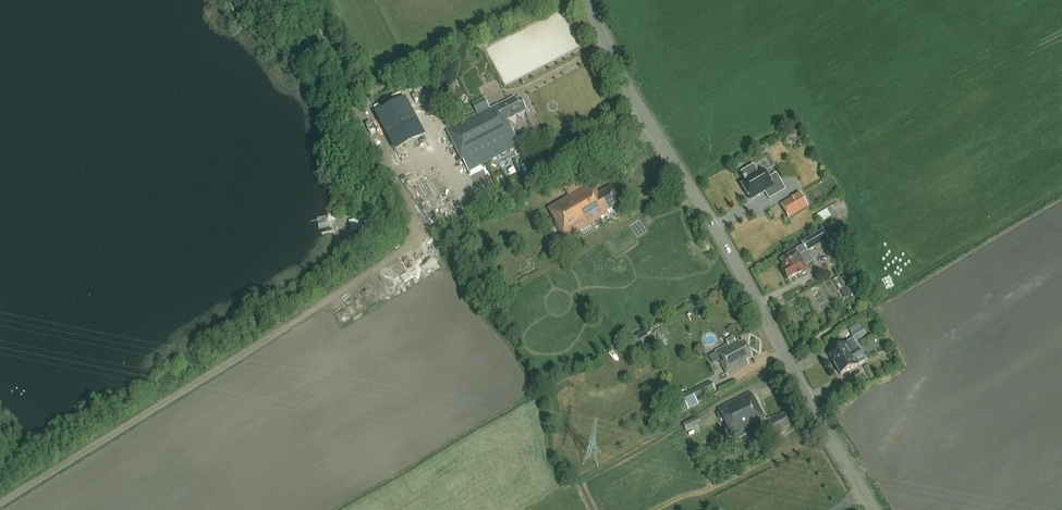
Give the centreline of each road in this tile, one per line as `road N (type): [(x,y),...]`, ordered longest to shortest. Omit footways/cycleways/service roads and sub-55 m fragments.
road 1 (track): [(641,113),(0,497)]
road 2 (tertiary): [(873,509),(715,228),(635,105),(585,0)]
road 3 (track): [(422,239),(307,0)]

